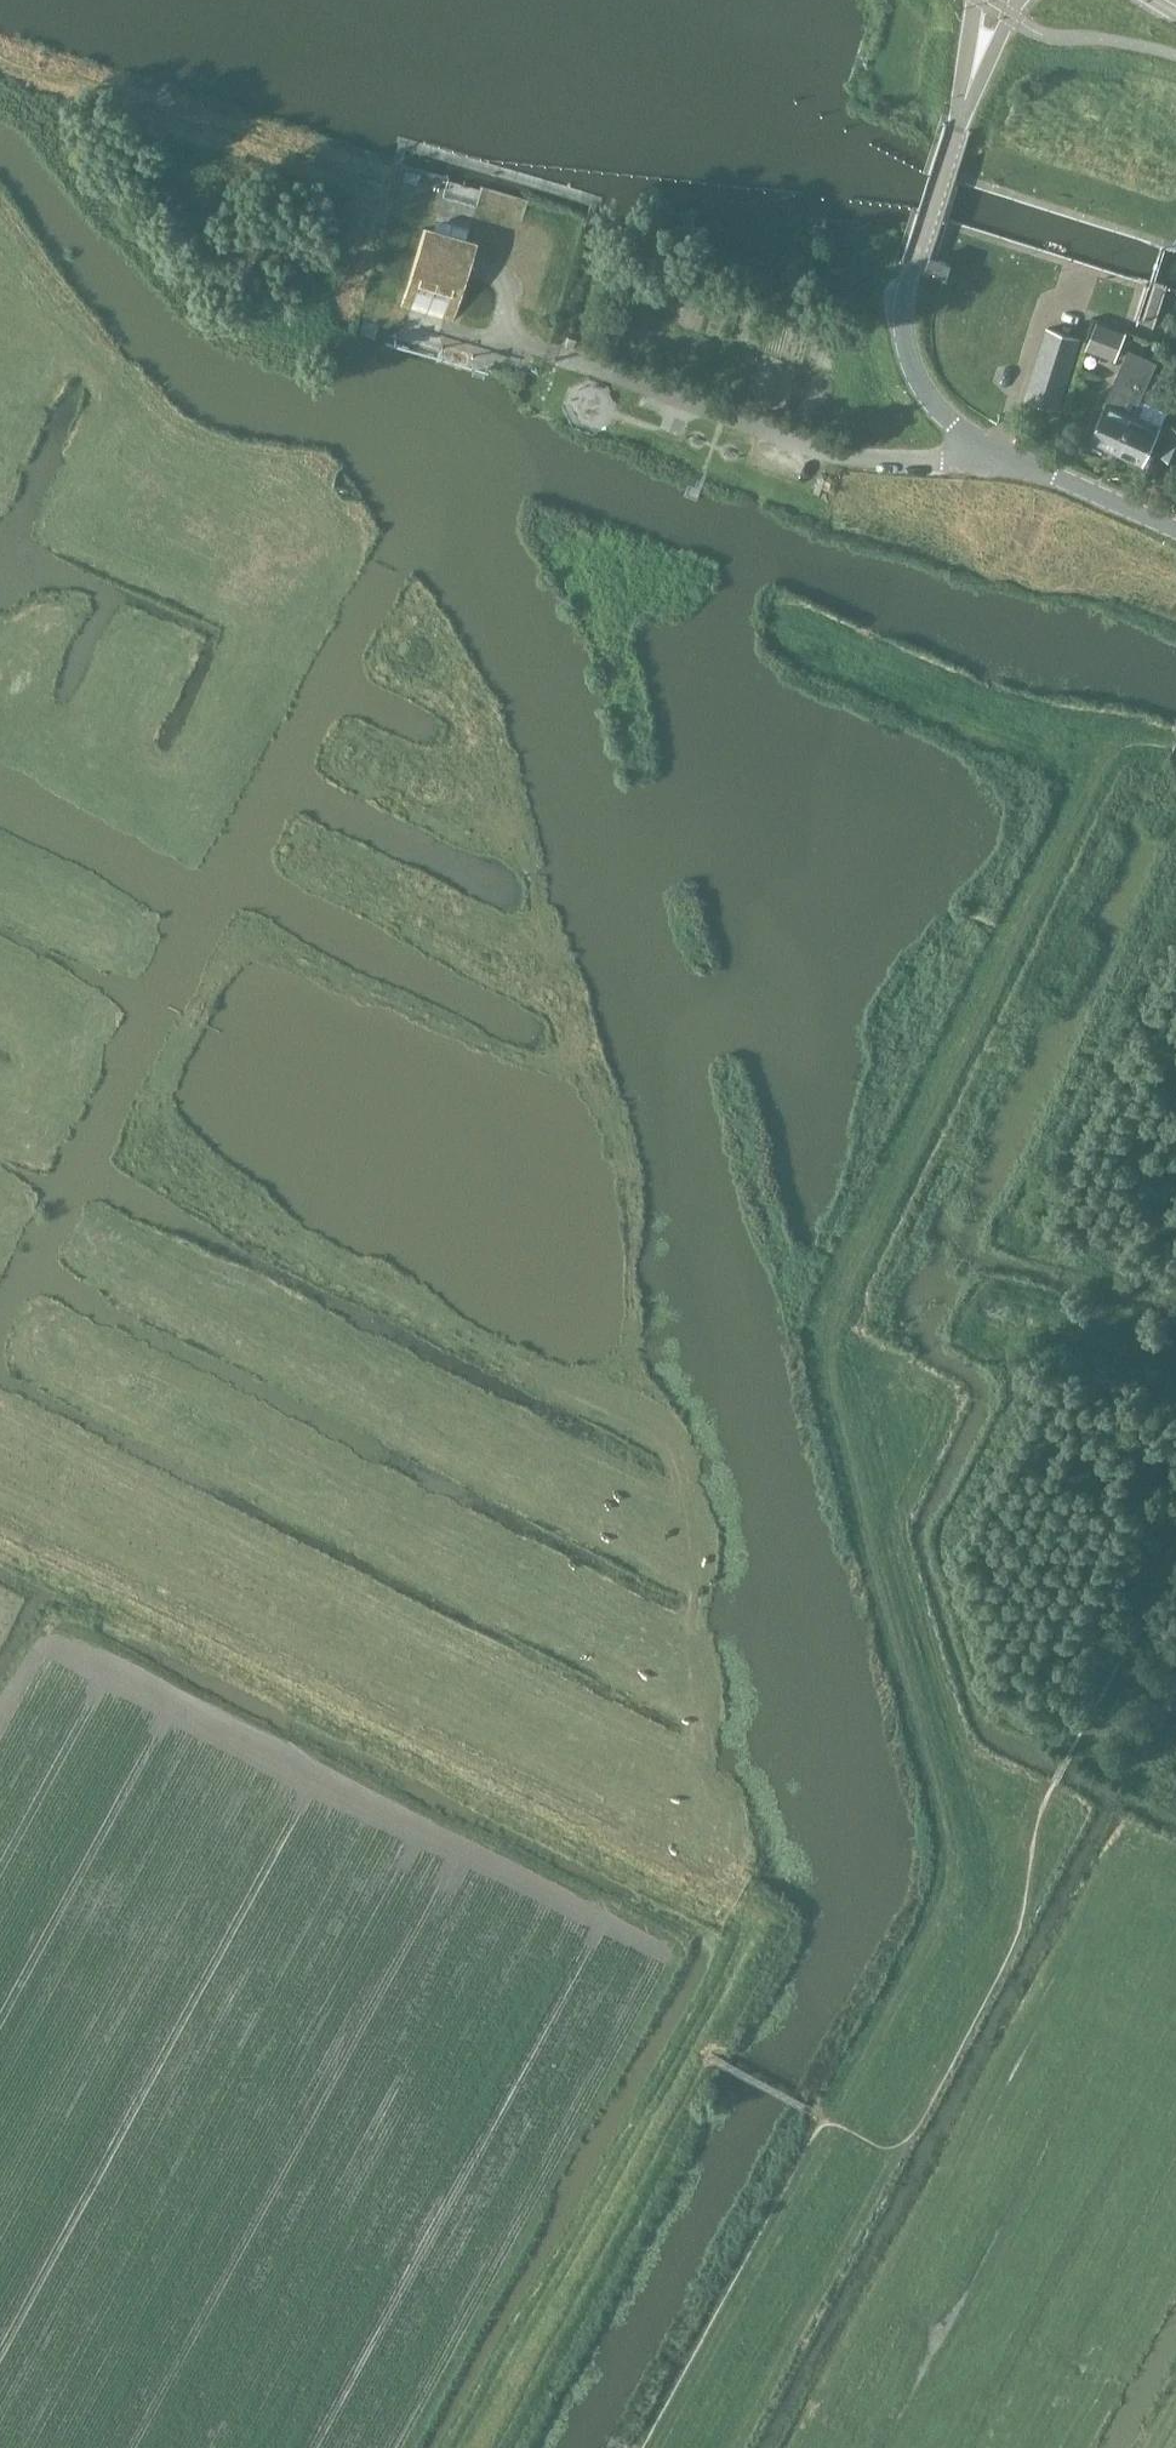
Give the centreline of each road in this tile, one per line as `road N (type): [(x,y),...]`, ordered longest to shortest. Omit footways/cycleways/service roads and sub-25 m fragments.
road 1 (unclassified): [(1175,527),(985,444),(934,401),(906,355),(906,287),(998,0)]

